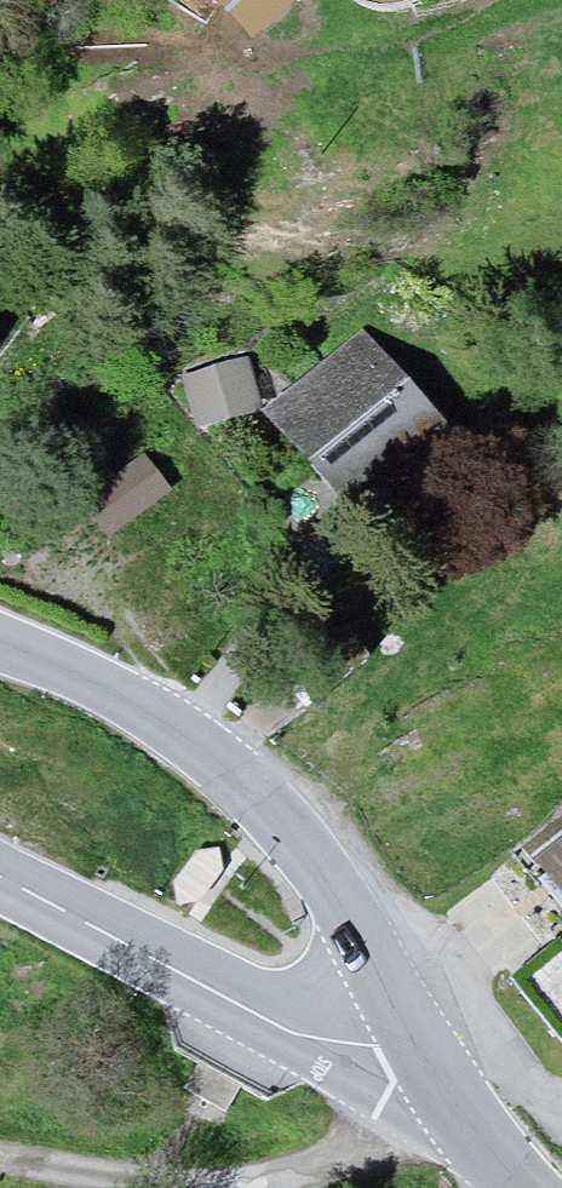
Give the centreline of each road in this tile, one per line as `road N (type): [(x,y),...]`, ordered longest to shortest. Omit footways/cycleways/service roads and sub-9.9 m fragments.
road 1 (tertiary): [(0,639),(156,713),(248,780),(324,886),(416,1055)]
road 2 (tertiary): [(416,1055),(326,1045),(0,872)]
road 3 (tertiary): [(416,1055),(524,1187)]

